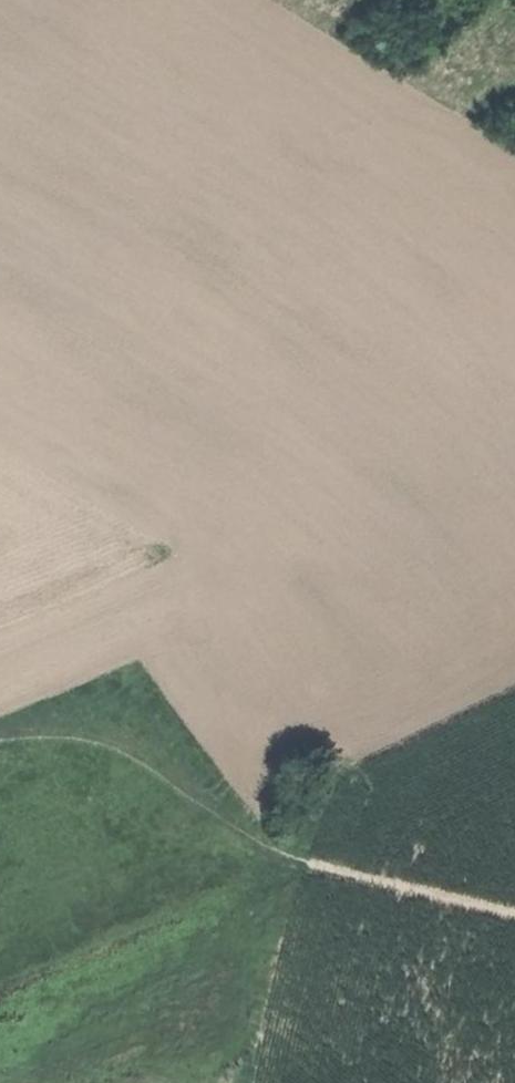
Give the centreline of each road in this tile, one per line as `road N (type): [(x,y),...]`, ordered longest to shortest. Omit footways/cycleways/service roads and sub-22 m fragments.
road 1 (track): [(0,750),(76,739),(256,751),(514,657)]

